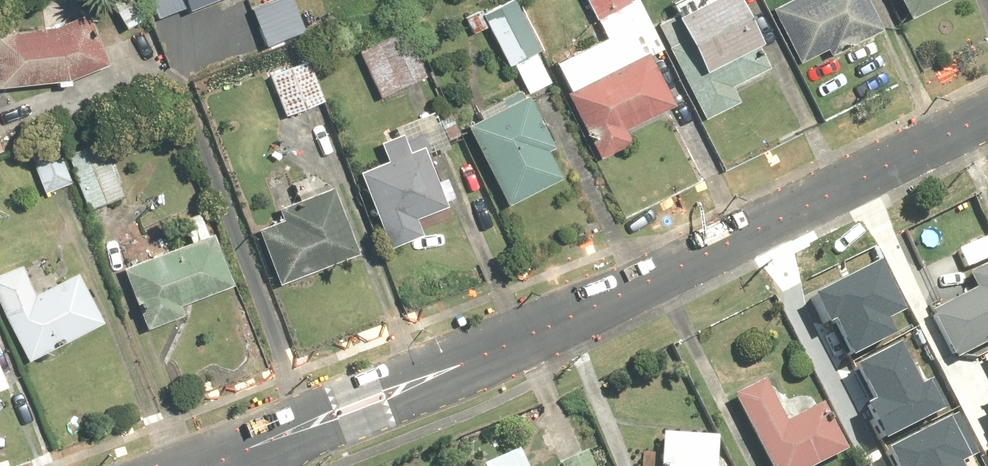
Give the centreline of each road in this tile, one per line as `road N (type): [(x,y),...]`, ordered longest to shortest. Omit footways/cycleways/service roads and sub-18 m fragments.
road 1 (residential): [(218,462),(612,294),(987,115)]

